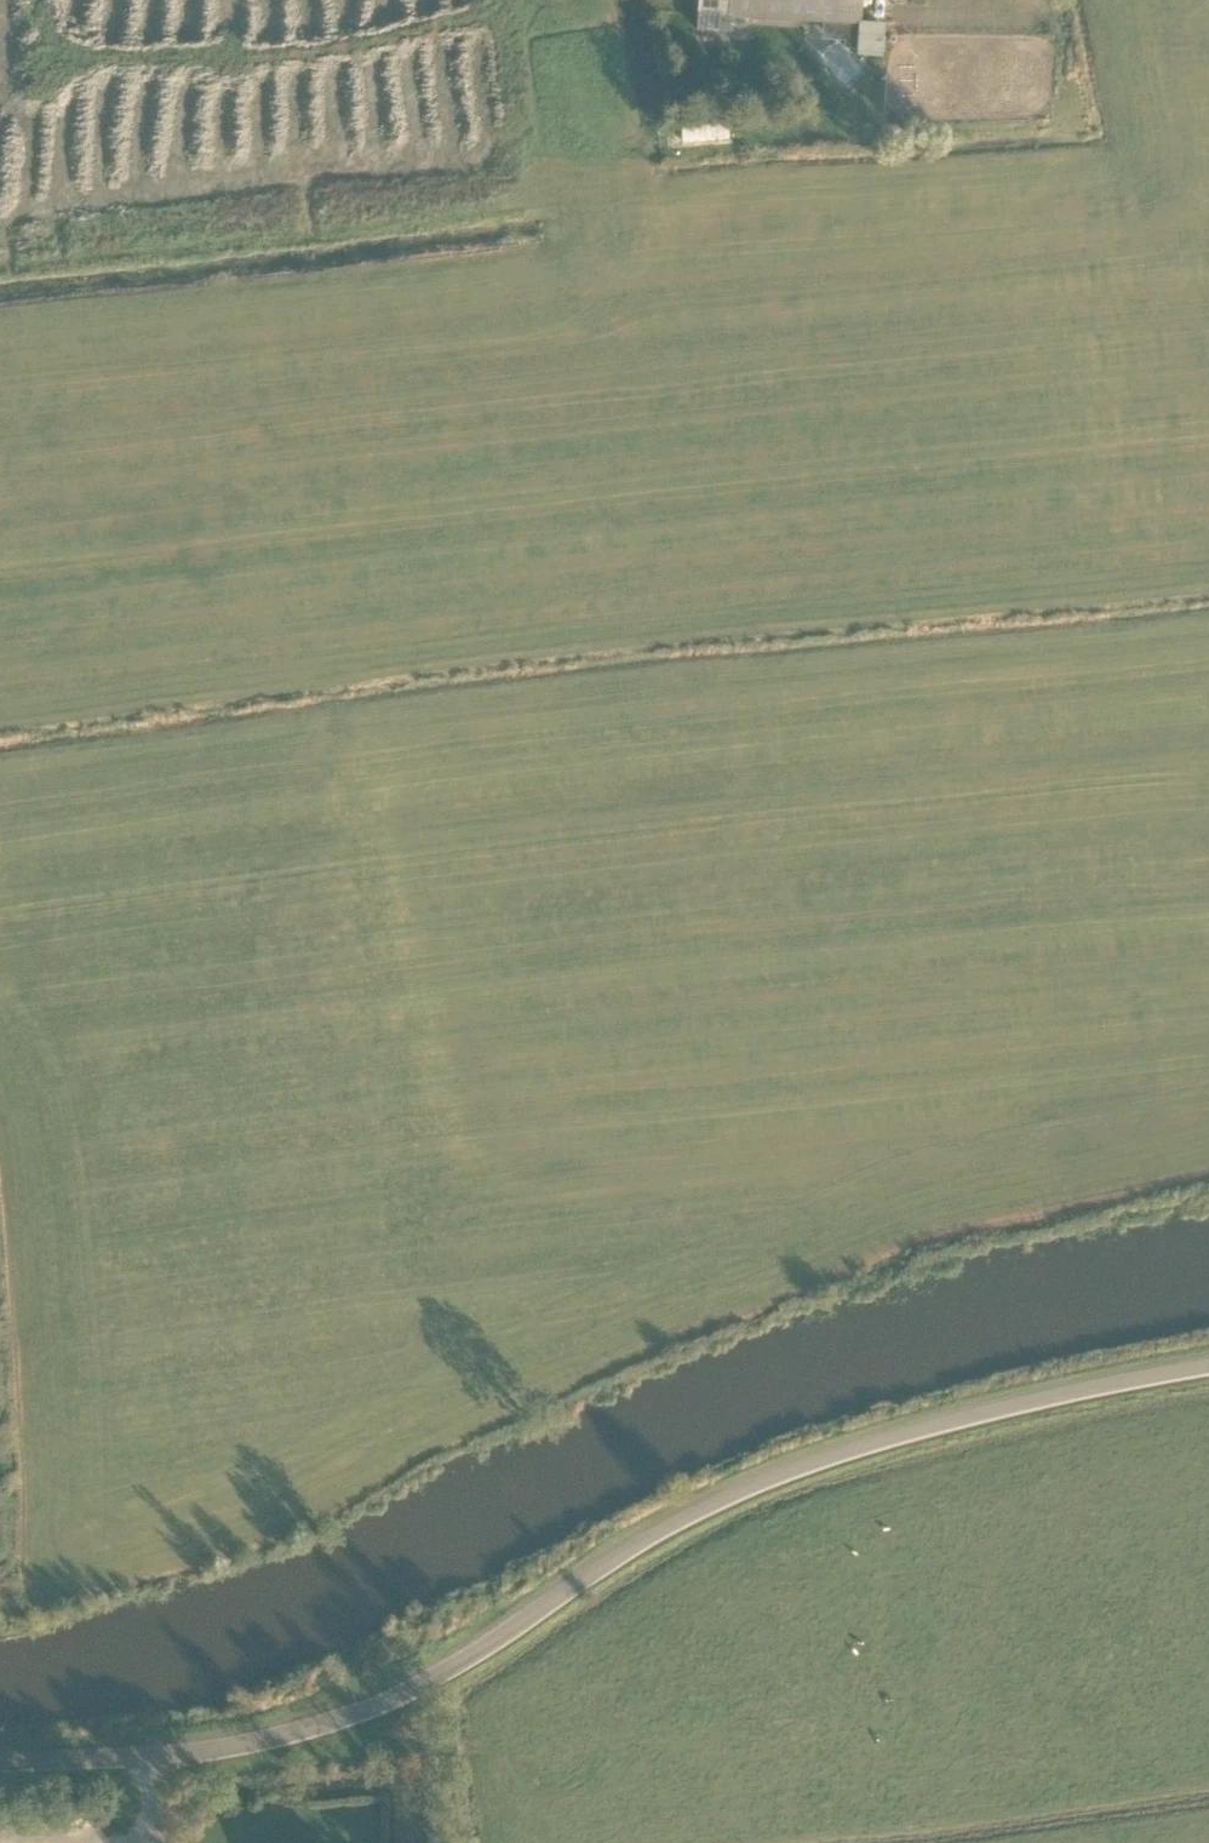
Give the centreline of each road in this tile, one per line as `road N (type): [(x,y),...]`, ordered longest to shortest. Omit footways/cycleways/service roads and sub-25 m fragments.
road 1 (tertiary): [(0,1762),(200,1752),(308,1732),(409,1690),(749,1482),(974,1412),(1208,1363)]

